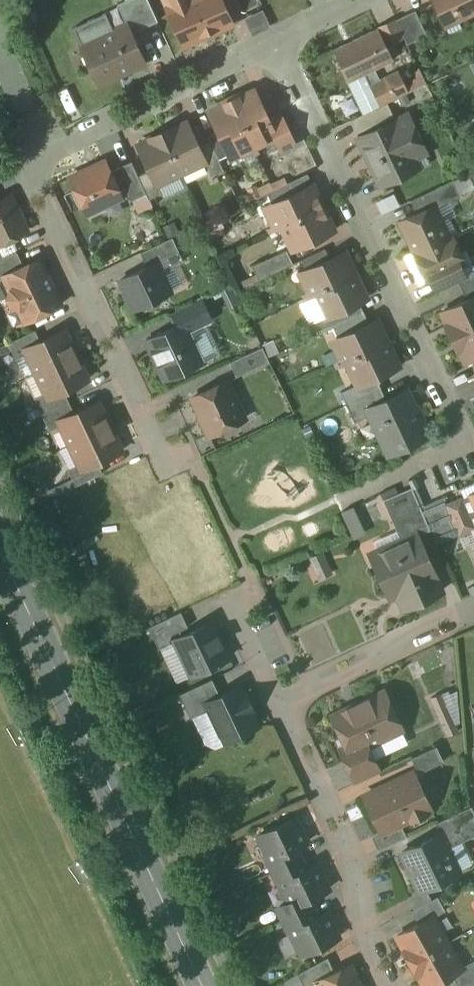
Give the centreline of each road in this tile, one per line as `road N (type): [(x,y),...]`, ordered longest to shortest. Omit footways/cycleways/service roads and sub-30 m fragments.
road 1 (residential): [(275,48),(25,167),(164,461)]
road 2 (secondary): [(0,549),(202,985)]
road 3 (residential): [(275,48),(457,443)]
road 4 (residential): [(392,985),(345,838),(281,702)]
road 5 (residential): [(281,702),(473,614)]

